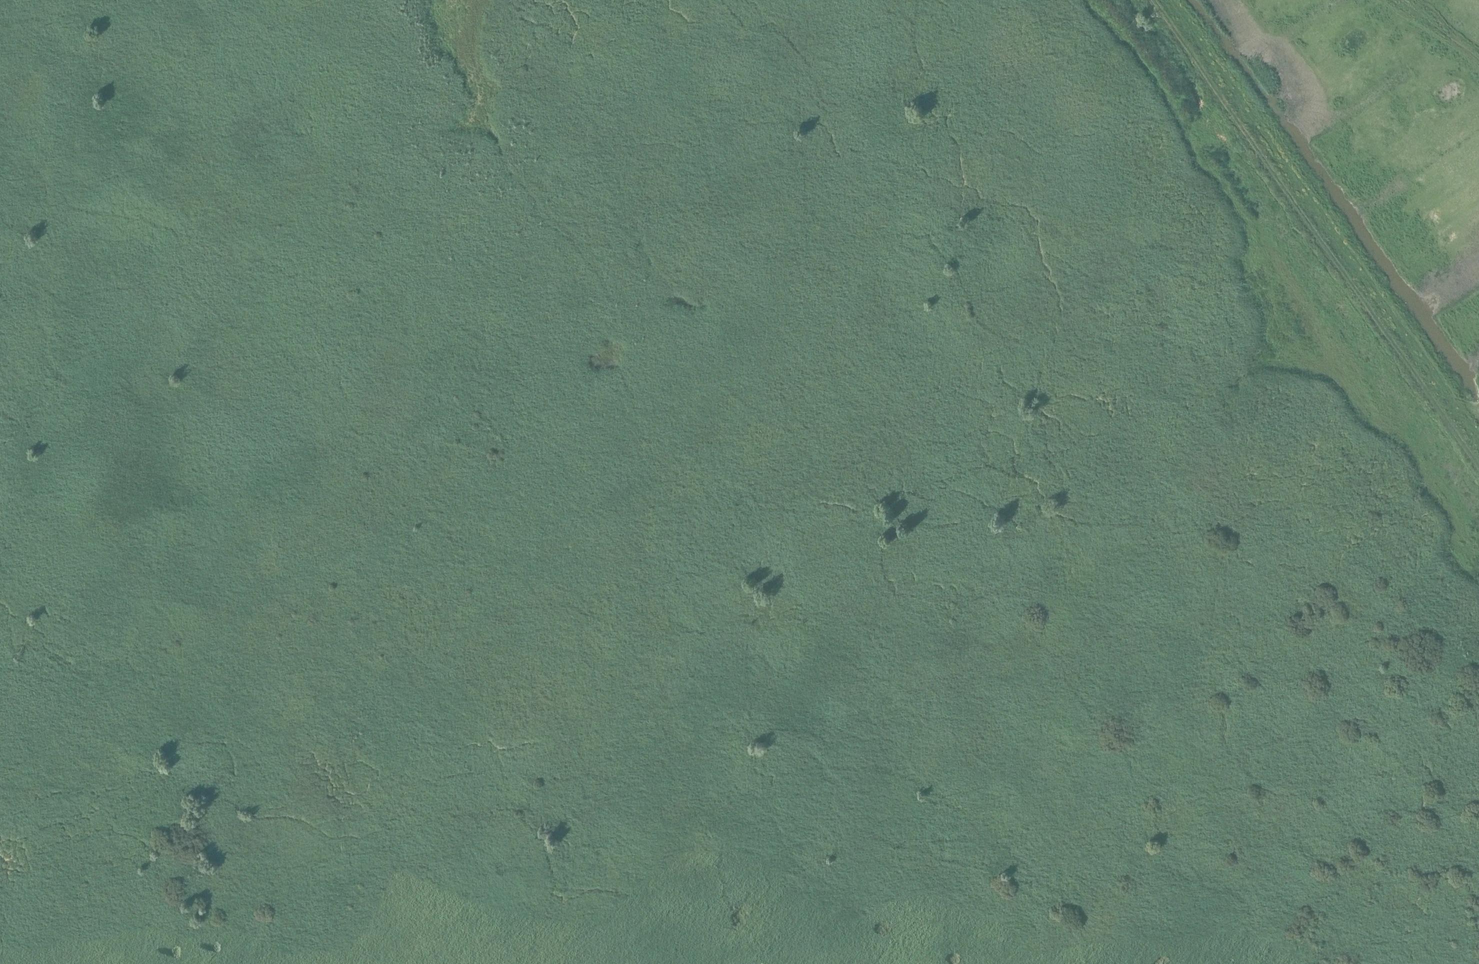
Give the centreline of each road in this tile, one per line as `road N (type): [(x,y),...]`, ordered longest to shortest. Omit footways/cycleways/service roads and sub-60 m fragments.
road 1 (track): [(1155,0),(1478,461)]

